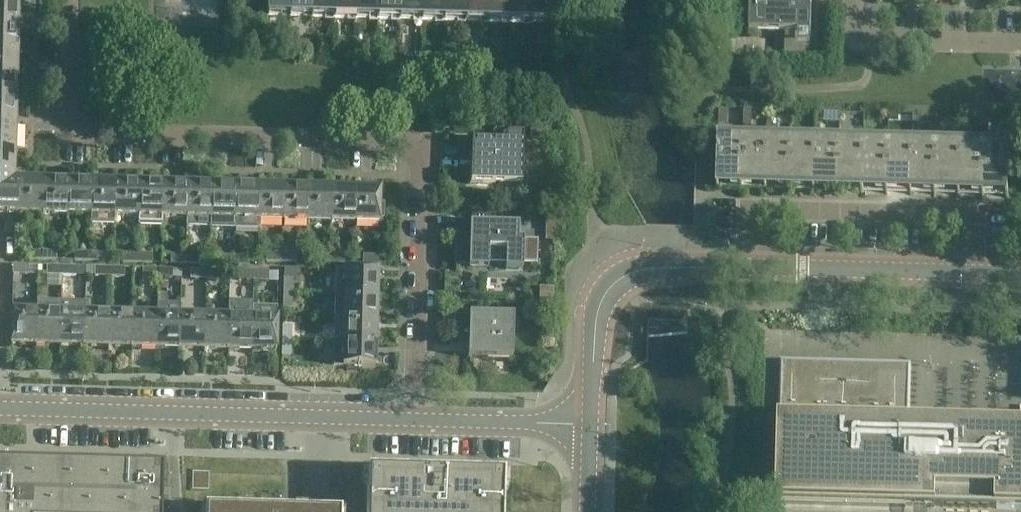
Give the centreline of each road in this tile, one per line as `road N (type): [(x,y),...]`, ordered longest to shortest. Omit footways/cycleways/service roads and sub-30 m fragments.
road 1 (residential): [(414,417),(422,142),(60,132),(63,0)]
road 2 (residential): [(414,417),(1,409)]
road 3 (unclassified): [(983,264),(982,214),(745,210),(743,257)]
road 4 (unclassified): [(592,420),(591,331),(614,280),(636,264),(743,257)]
road 5 (unclassified): [(743,257),(983,264)]
road 6 (residential): [(1020,41),(855,35),(856,0)]
road 7 (residential): [(1,409),(0,228)]
road 8 (residential): [(592,420),(414,417)]

